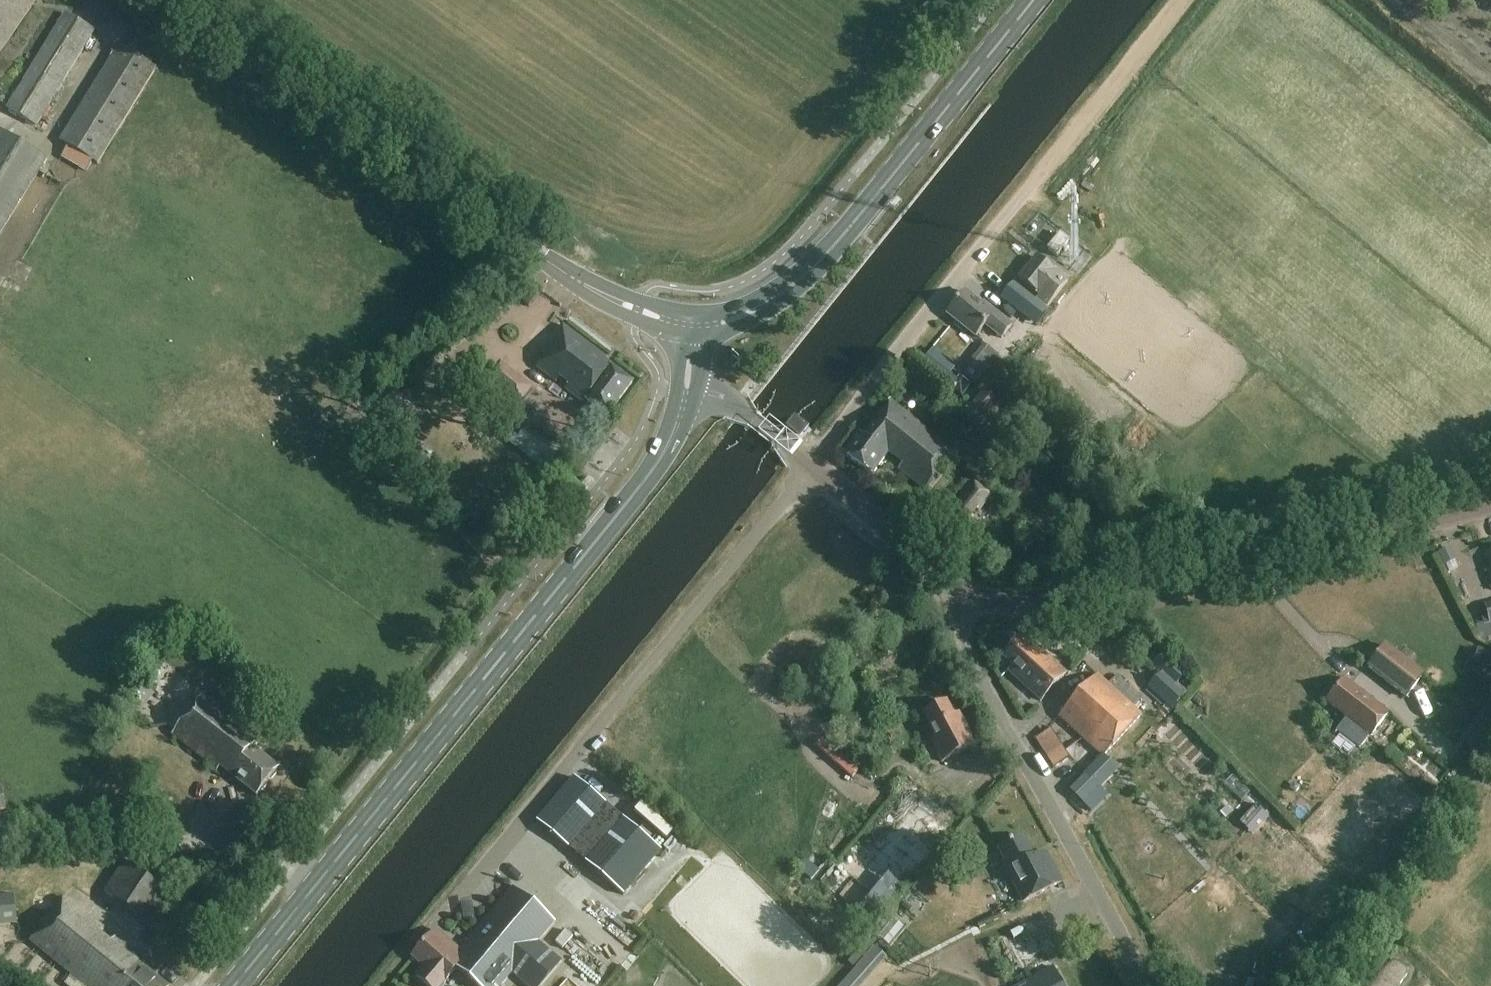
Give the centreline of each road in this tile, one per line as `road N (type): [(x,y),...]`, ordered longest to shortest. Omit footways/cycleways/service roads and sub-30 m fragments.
road 1 (primary): [(234,985),(650,473),(686,392)]
road 2 (track): [(810,466),(381,985)]
road 3 (tertiary): [(691,326),(567,275),(179,0)]
road 4 (tertiary): [(970,593),(1024,608),(1080,603),(1490,506)]
road 5 (primary): [(691,326),(733,319),(799,281),(1033,0)]
road 6 (unclassified): [(1149,985),(974,668),(961,634),(970,593)]
road 7 (unclassified): [(810,466),(1044,169)]
road 8 (track): [(1181,0),(1044,169)]
road 9 (tertiary): [(970,593),(810,466)]
road 10 (tertiary): [(810,466),(733,404),(686,392)]

